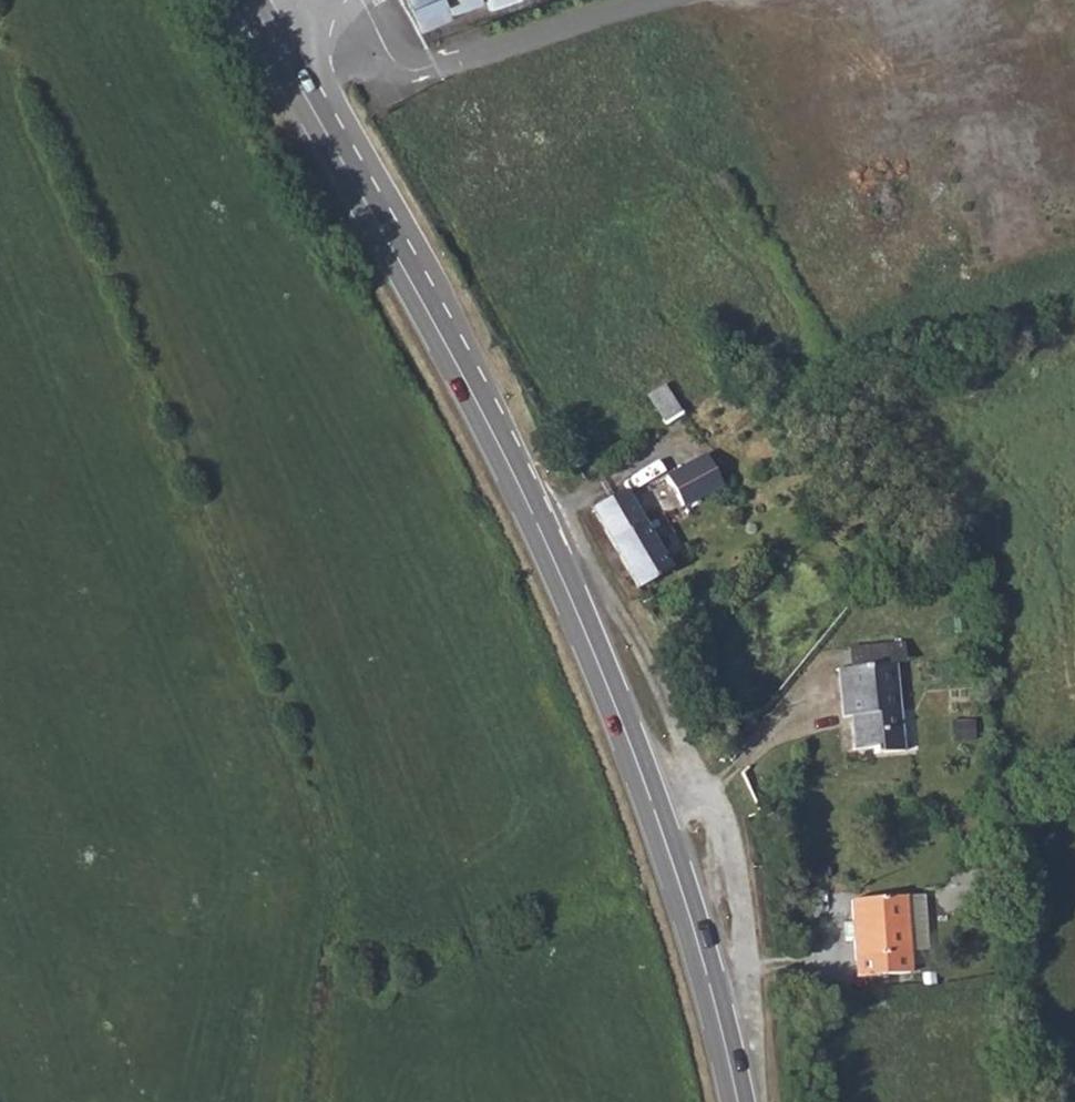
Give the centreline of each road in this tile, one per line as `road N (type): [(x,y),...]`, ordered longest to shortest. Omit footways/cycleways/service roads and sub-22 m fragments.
road 1 (secondary): [(248,0),(526,501),(659,827),(737,1101)]

